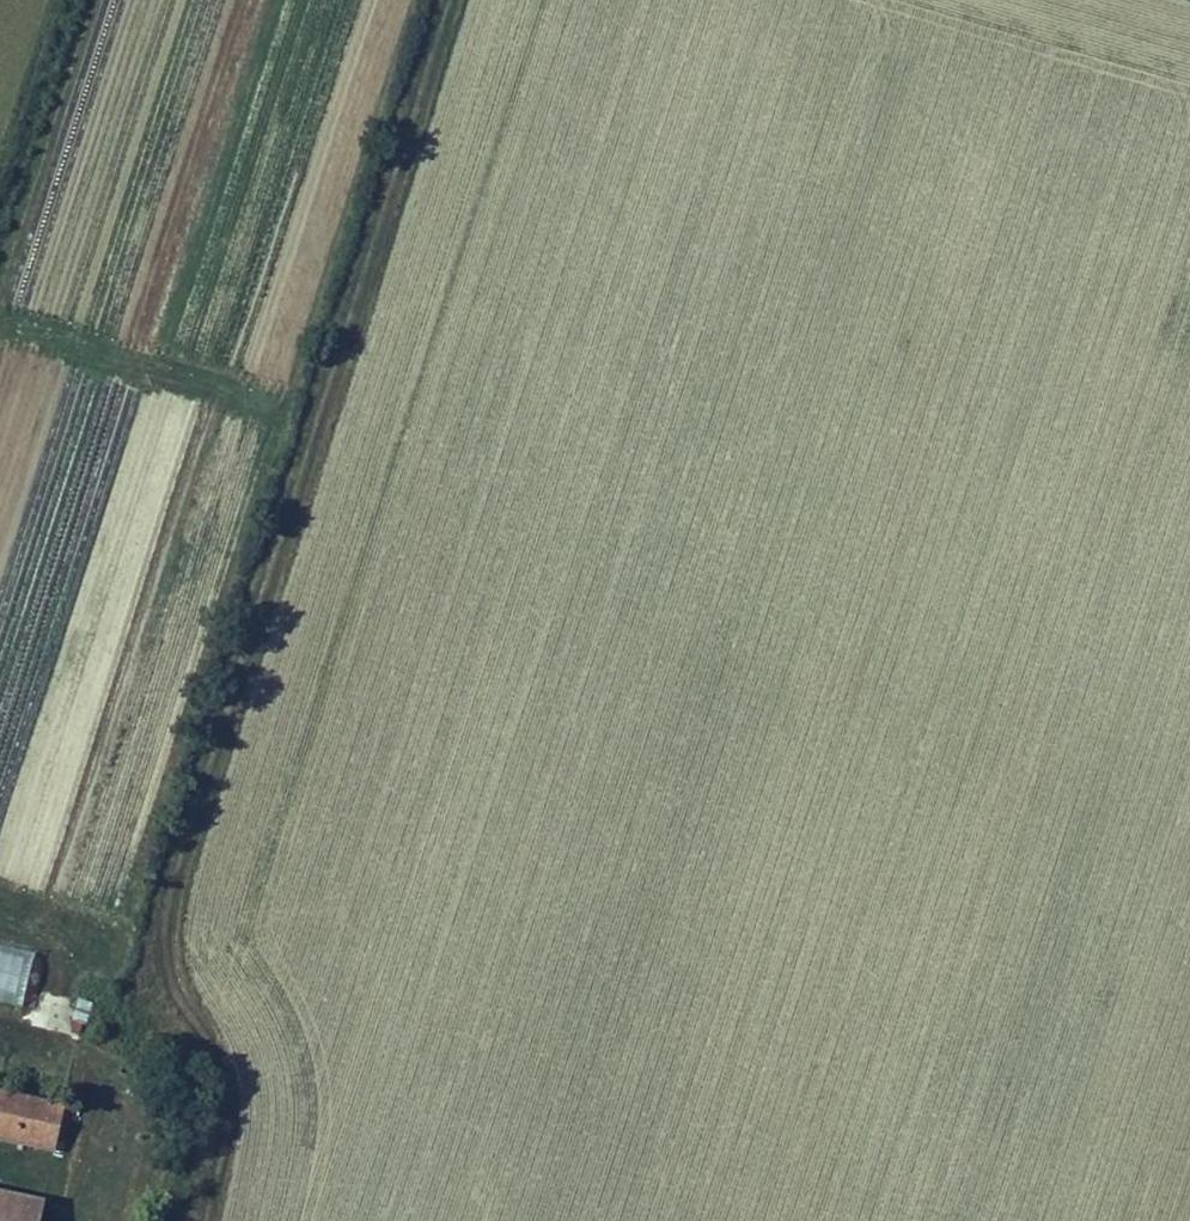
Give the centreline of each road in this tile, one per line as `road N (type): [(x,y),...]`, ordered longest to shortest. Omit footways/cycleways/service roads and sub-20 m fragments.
road 1 (track): [(82,0),(0,248)]

